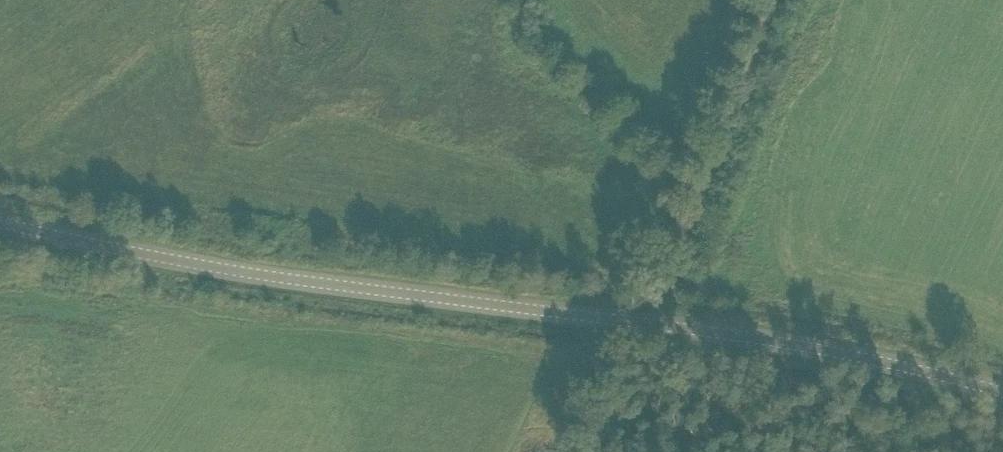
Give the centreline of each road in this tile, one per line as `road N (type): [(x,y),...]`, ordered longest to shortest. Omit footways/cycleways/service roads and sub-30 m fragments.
road 1 (tertiary): [(0,222),(238,271),(768,341),(1002,392)]

